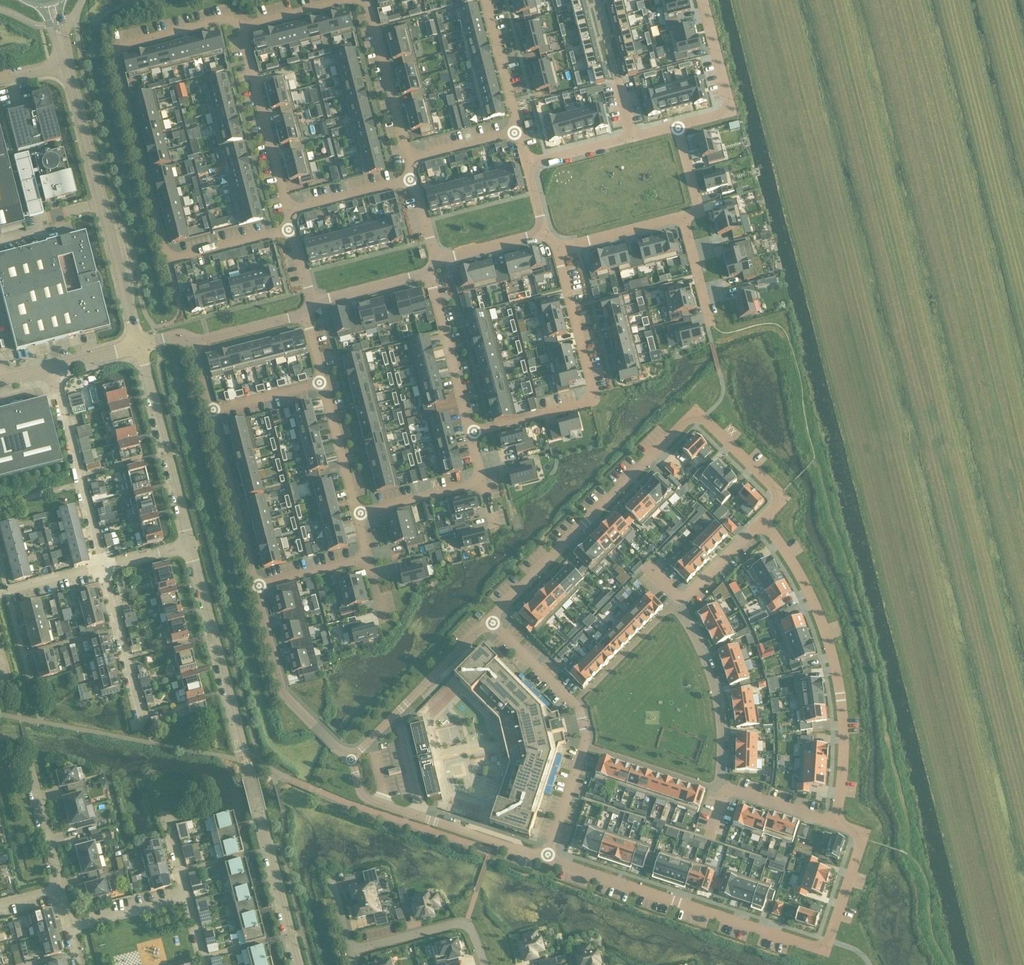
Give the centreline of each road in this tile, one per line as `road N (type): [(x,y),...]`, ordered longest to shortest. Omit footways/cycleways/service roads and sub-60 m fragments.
road 1 (residential): [(761,522),(778,494),(704,418),(691,418),(491,621)]
road 2 (residential): [(547,857),(821,948),(862,842),(834,824)]
road 3 (residential): [(299,964),(190,546)]
road 4 (residential): [(170,256),(117,55),(231,20),(247,28)]
road 5 (residential): [(761,522),(797,571),(831,653),(843,727),(834,824)]
road 6 (residential): [(715,789),(719,713),(706,661),(679,608),(761,522)]
road 7 (residential): [(139,346),(67,66)]
road 8 (residential): [(491,621),(576,704),(582,723),(586,738),(547,857)]
road 9 (residential): [(351,760),(360,797),(547,857)]
road 10 (residential): [(190,546),(139,346)]
road 11 (residential): [(102,568),(51,370)]
road 12 (residential): [(259,586),(283,689),(351,760)]
road 13 (residential): [(491,621),(351,760)]
road 14 (residential): [(287,211),(247,28)]
road 15 (residential): [(213,410),(259,586)]
road 16 (residential): [(474,432),(431,269)]
road 17 (residential): [(410,158),(369,0)]
road 18 (residential): [(351,951),(461,924),(472,931),(485,964)]
road 19 (residential): [(591,398),(557,247)]
road 20 (residential): [(141,717),(102,568)]
road 21 (residential): [(597,0),(631,137)]
road 22 (residential): [(61,892),(29,755)]
road 23 (residential): [(320,383),(361,514)]
road 24 (residential): [(515,133),(485,0)]
road 25 (residential): [(557,247),(683,217)]
road 26 (residential): [(287,211),(410,180)]
road 27 (residential): [(361,514),(482,482)]
road 28 (residential): [(834,824),(715,789)]
road 29 (residential): [(312,301),(431,269)]
road 30 (residential): [(718,116),(728,100),(702,0)]
road 31 (residential): [(70,925),(188,894)]
road 32 (residential): [(591,398),(474,432)]
road 33 (residential): [(170,256),(289,230)]

